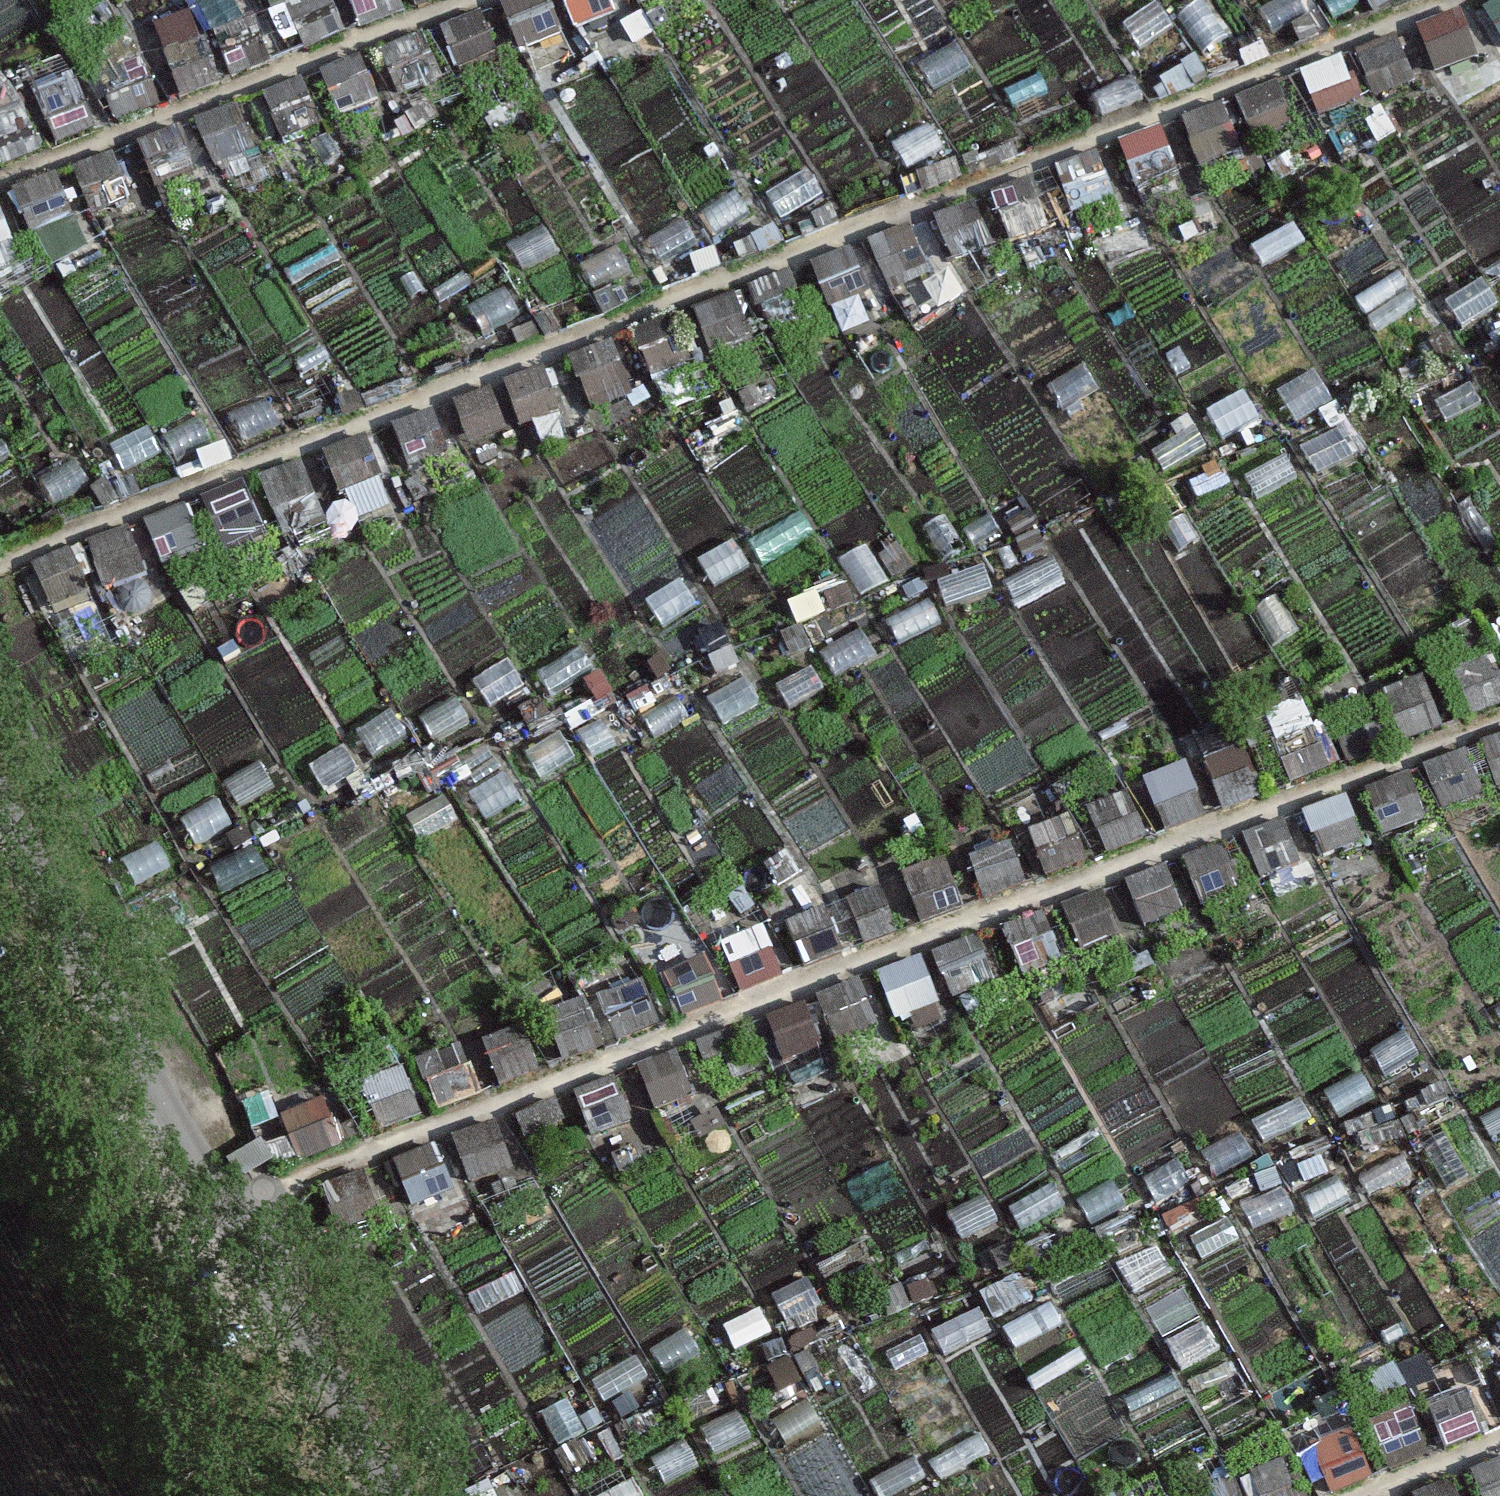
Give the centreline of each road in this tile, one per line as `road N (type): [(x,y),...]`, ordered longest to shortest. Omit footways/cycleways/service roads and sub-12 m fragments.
road 1 (track): [(1427,0),(0,562)]
road 2 (track): [(1499,723),(225,1213)]
road 3 (track): [(0,815),(387,1495)]
road 4 (track): [(0,181),(473,0)]
road 5 (track): [(1369,1495),(1499,1445)]

